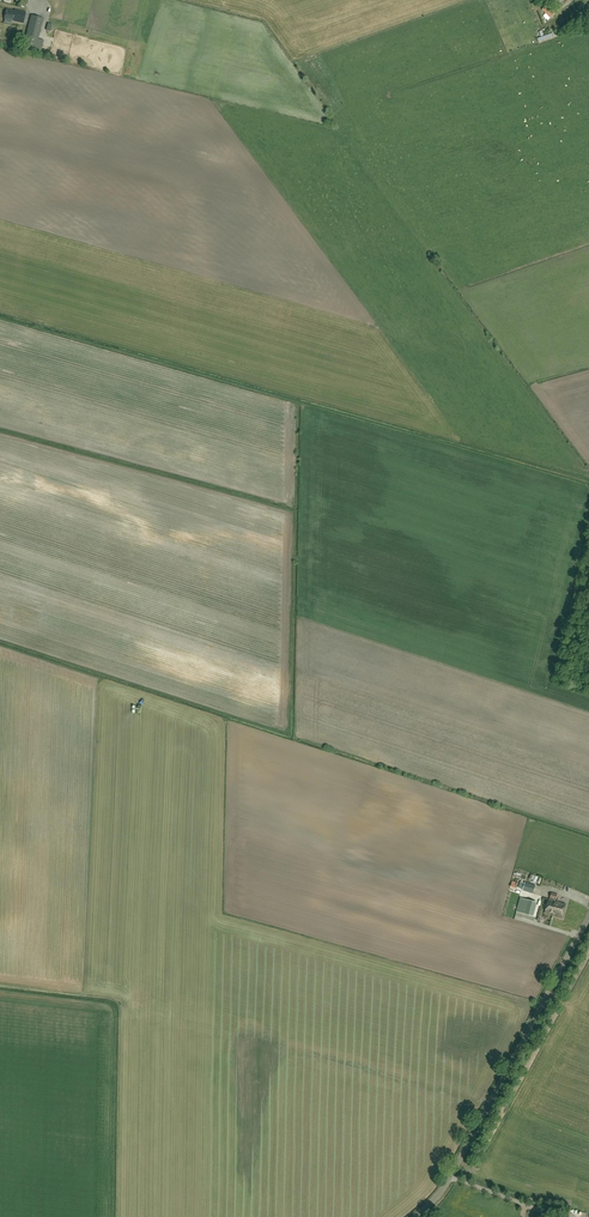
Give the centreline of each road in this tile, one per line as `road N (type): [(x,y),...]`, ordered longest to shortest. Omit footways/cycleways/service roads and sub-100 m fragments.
road 1 (unclassified): [(415,1216),(449,1183),(588,917)]

